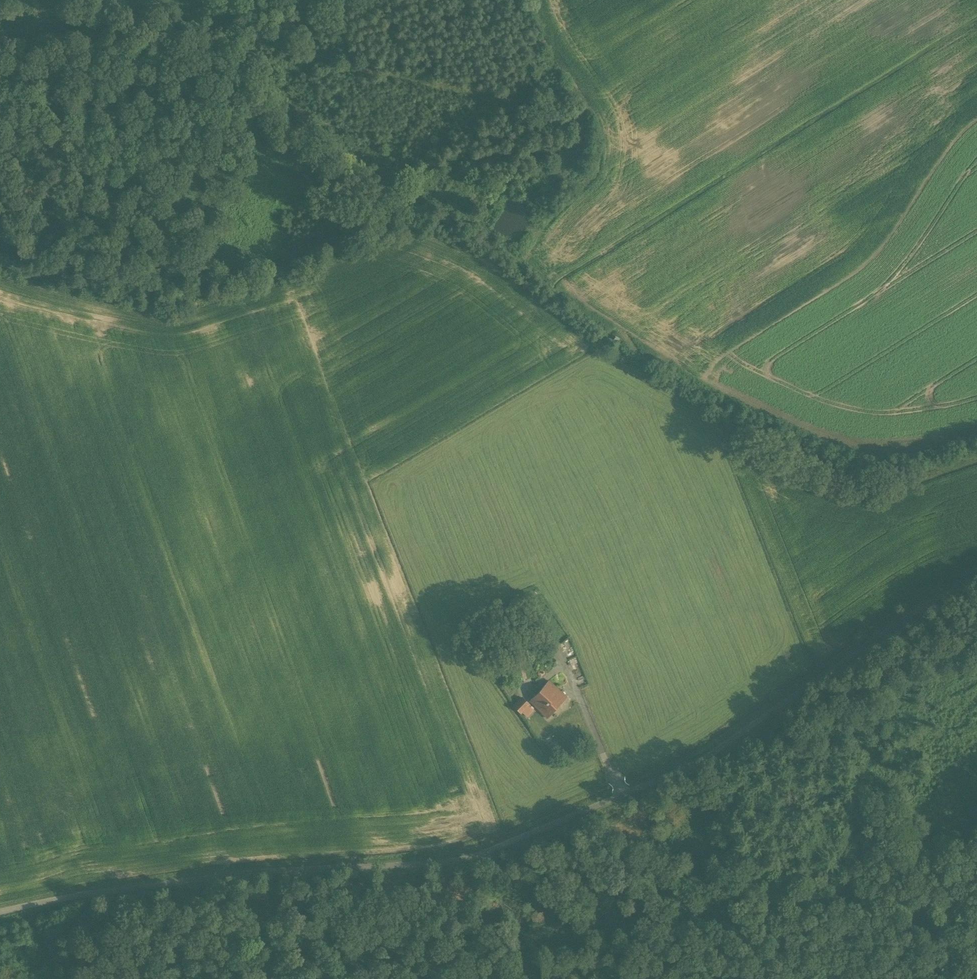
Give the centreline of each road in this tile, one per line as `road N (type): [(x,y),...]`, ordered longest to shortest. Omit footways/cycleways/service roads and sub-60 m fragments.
road 1 (unclassified): [(0,909),(196,875),(478,855),(709,755),(922,607),(976,582)]

